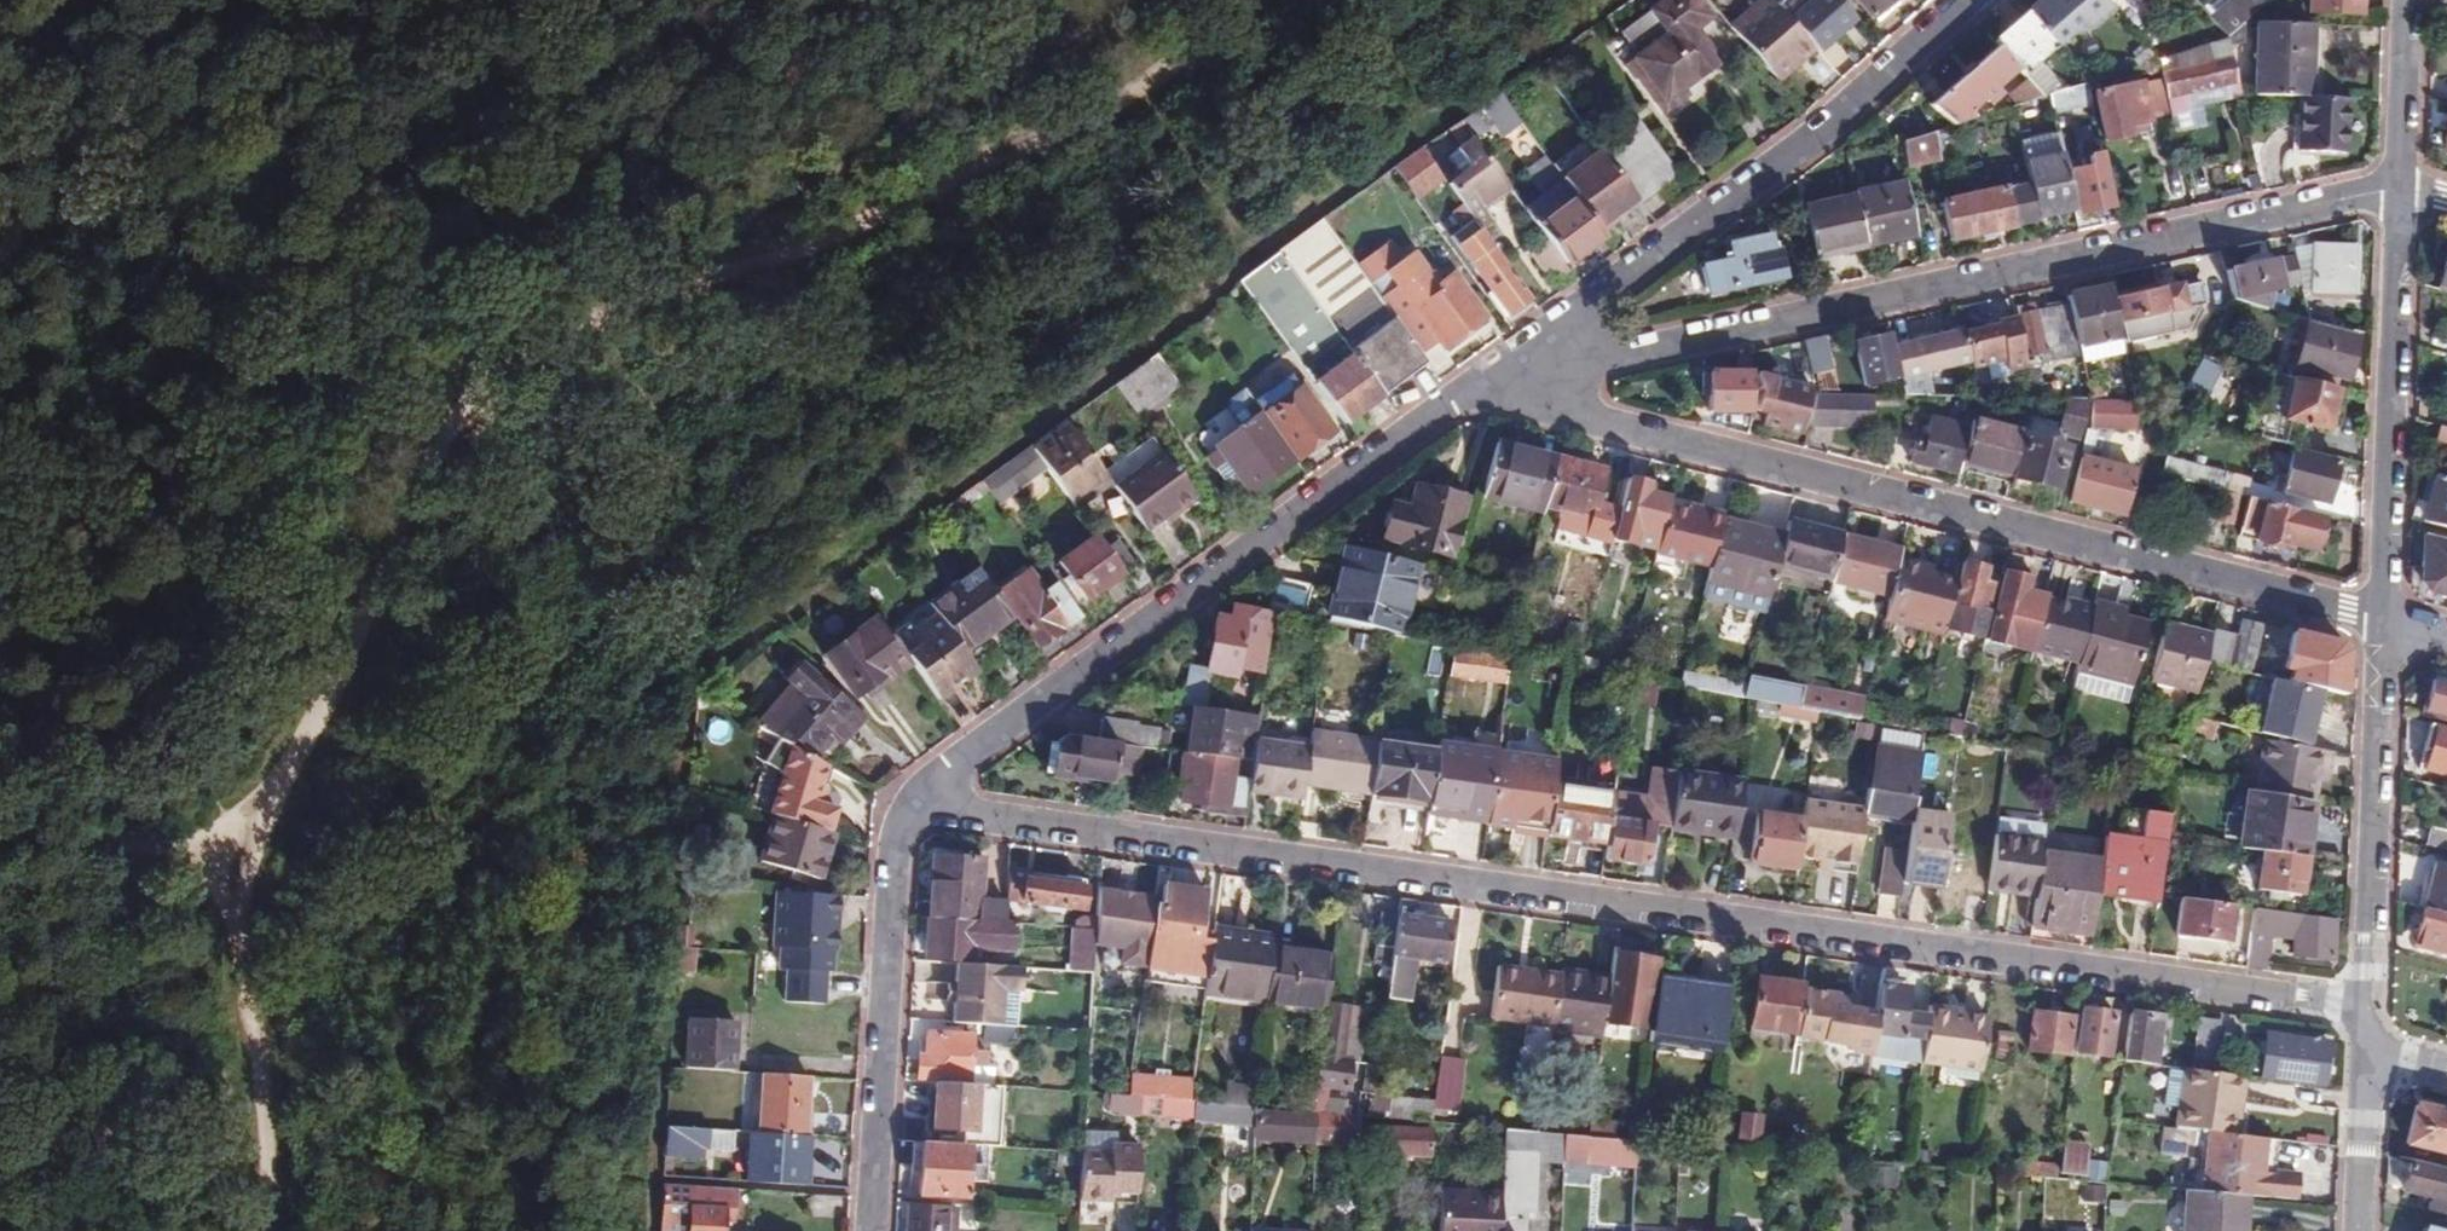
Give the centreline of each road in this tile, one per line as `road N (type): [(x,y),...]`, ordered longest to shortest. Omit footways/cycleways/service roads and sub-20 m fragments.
road 1 (residential): [(912,801),(2370,1003)]
road 2 (track): [(259,805),(346,663),(454,403),(612,319),(1138,115),(1206,54),(1235,0)]
road 3 (track): [(714,0),(692,38),(600,105),(496,117),(358,172),(319,227),(291,287),(235,472),(206,619),(190,644),(127,694),(80,705),(0,667)]
road 4 (residential): [(2399,187),(1475,387)]
road 5 (residential): [(1475,387),(2384,620)]
road 6 (track): [(206,830),(4,0)]
road 7 (residential): [(1475,387),(912,801)]
road 8 (residential): [(1964,0),(1815,135),(1475,387)]
road 9 (residential): [(912,801),(894,844),(869,1230)]
road 10 (residential): [(2399,187),(2384,620)]
road 11 (track): [(251,1227),(266,1171),(246,921),(259,805)]
road 12 (residential): [(2384,620),(2370,1003)]
road 13 (track): [(0,804),(121,830),(206,830)]
road 14 (residential): [(2404,0),(2399,187)]
road 15 (residential): [(2367,1052),(2359,1230)]

